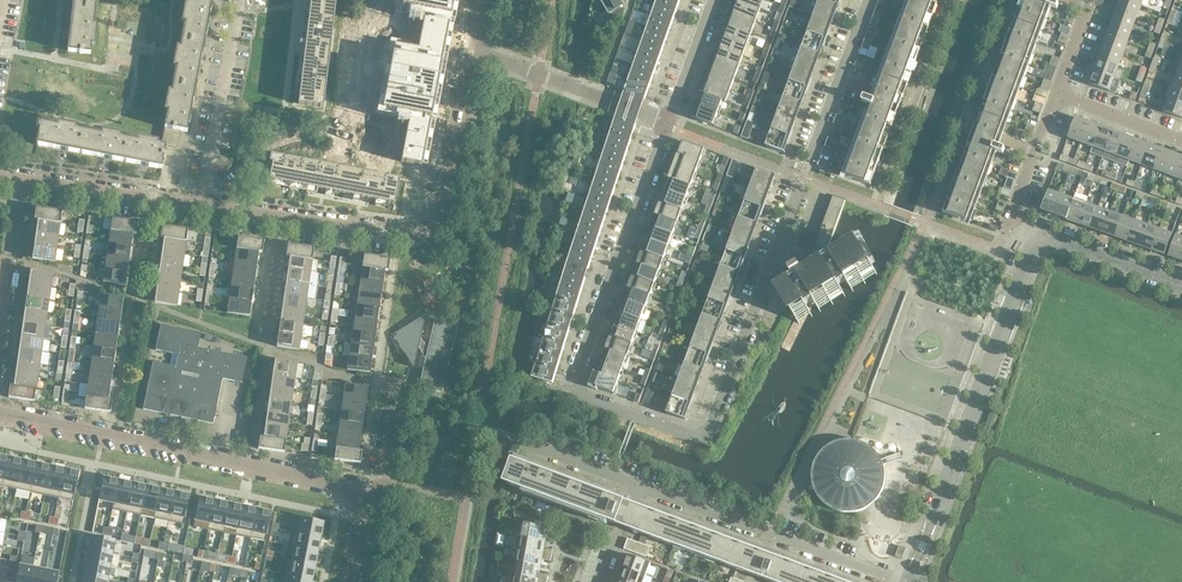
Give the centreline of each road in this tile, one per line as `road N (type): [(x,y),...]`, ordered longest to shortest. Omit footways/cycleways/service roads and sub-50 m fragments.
road 1 (residential): [(700,437),(712,424),(869,0)]
road 2 (residential): [(700,437),(579,392),(575,379),(669,121)]
road 3 (residential): [(476,50),(448,197),(416,231),(336,228),(198,206)]
road 4 (tertiary): [(908,581),(1036,232)]
road 5 (residential): [(356,493),(0,415)]
road 6 (residential): [(895,581),(642,485)]
road 7 (residential): [(198,206),(239,0)]
road 8 (residential): [(669,121),(476,50)]
road 9 (residential): [(198,206),(0,176)]
road 10 (residential): [(1036,232),(1010,219),(1059,94)]
road 11 (tertiary): [(1036,232),(1181,287)]
road 12 (residential): [(669,121),(715,0)]
road 13 (residential): [(1059,94),(1181,137)]
road 14 (residential): [(642,485),(523,441)]

